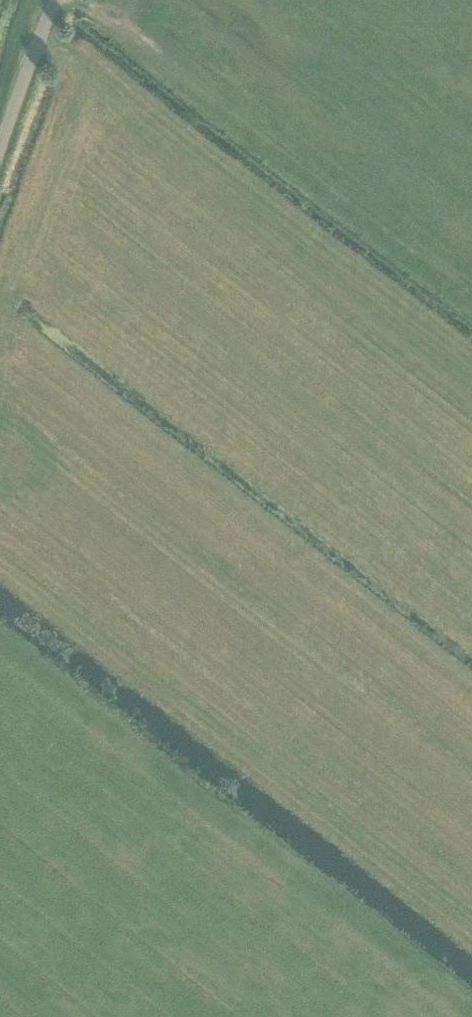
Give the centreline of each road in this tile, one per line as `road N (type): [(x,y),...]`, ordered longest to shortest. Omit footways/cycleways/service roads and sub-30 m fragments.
road 1 (unclassified): [(0,171),(54,0)]

